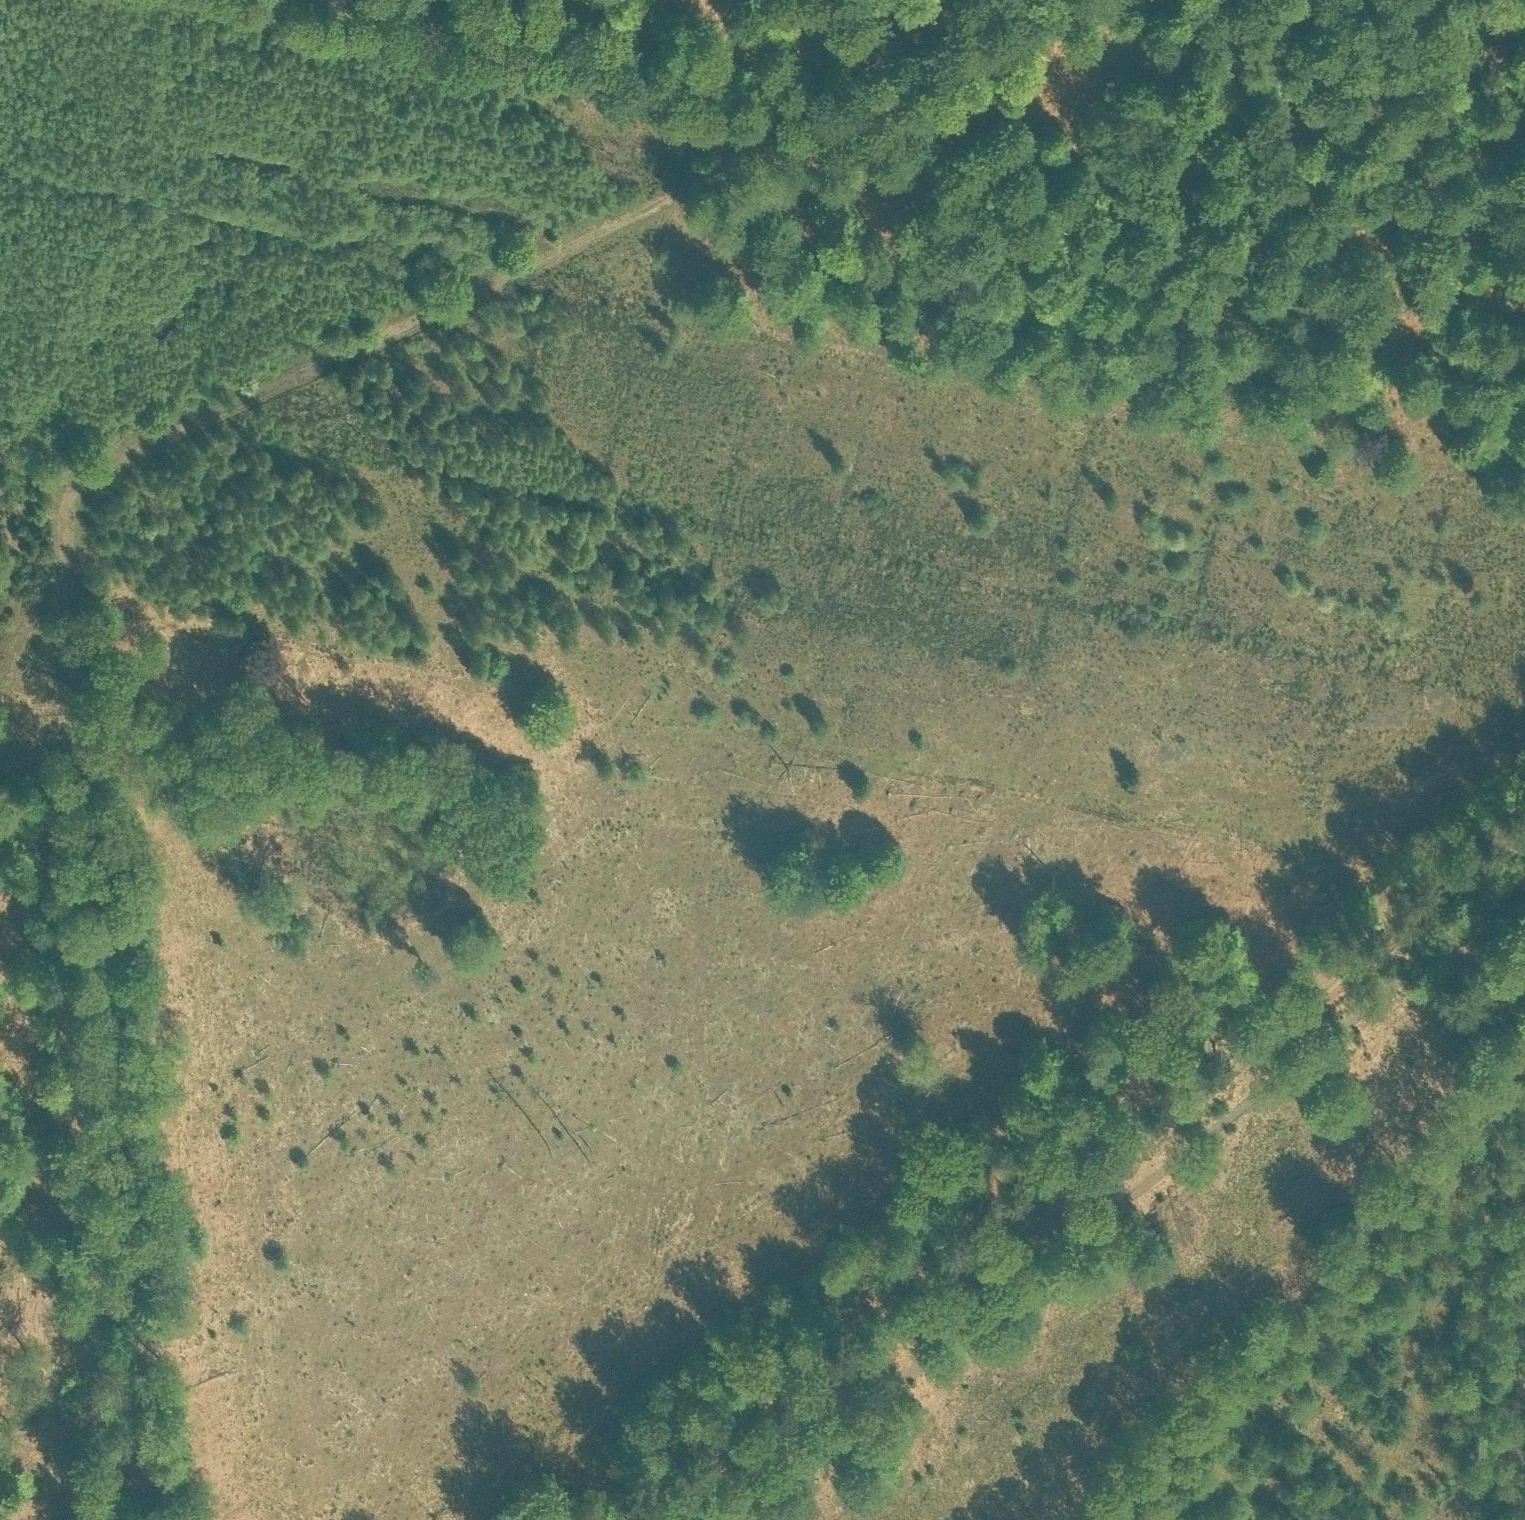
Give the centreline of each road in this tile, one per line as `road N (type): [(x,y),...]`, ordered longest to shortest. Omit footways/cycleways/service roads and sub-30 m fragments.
road 1 (track): [(152,1519),(63,491),(1070,0)]
road 2 (track): [(661,1519),(1524,831)]
road 3 (track): [(264,0),(782,118),(822,120)]
road 4 (track): [(1524,134),(1493,0)]

